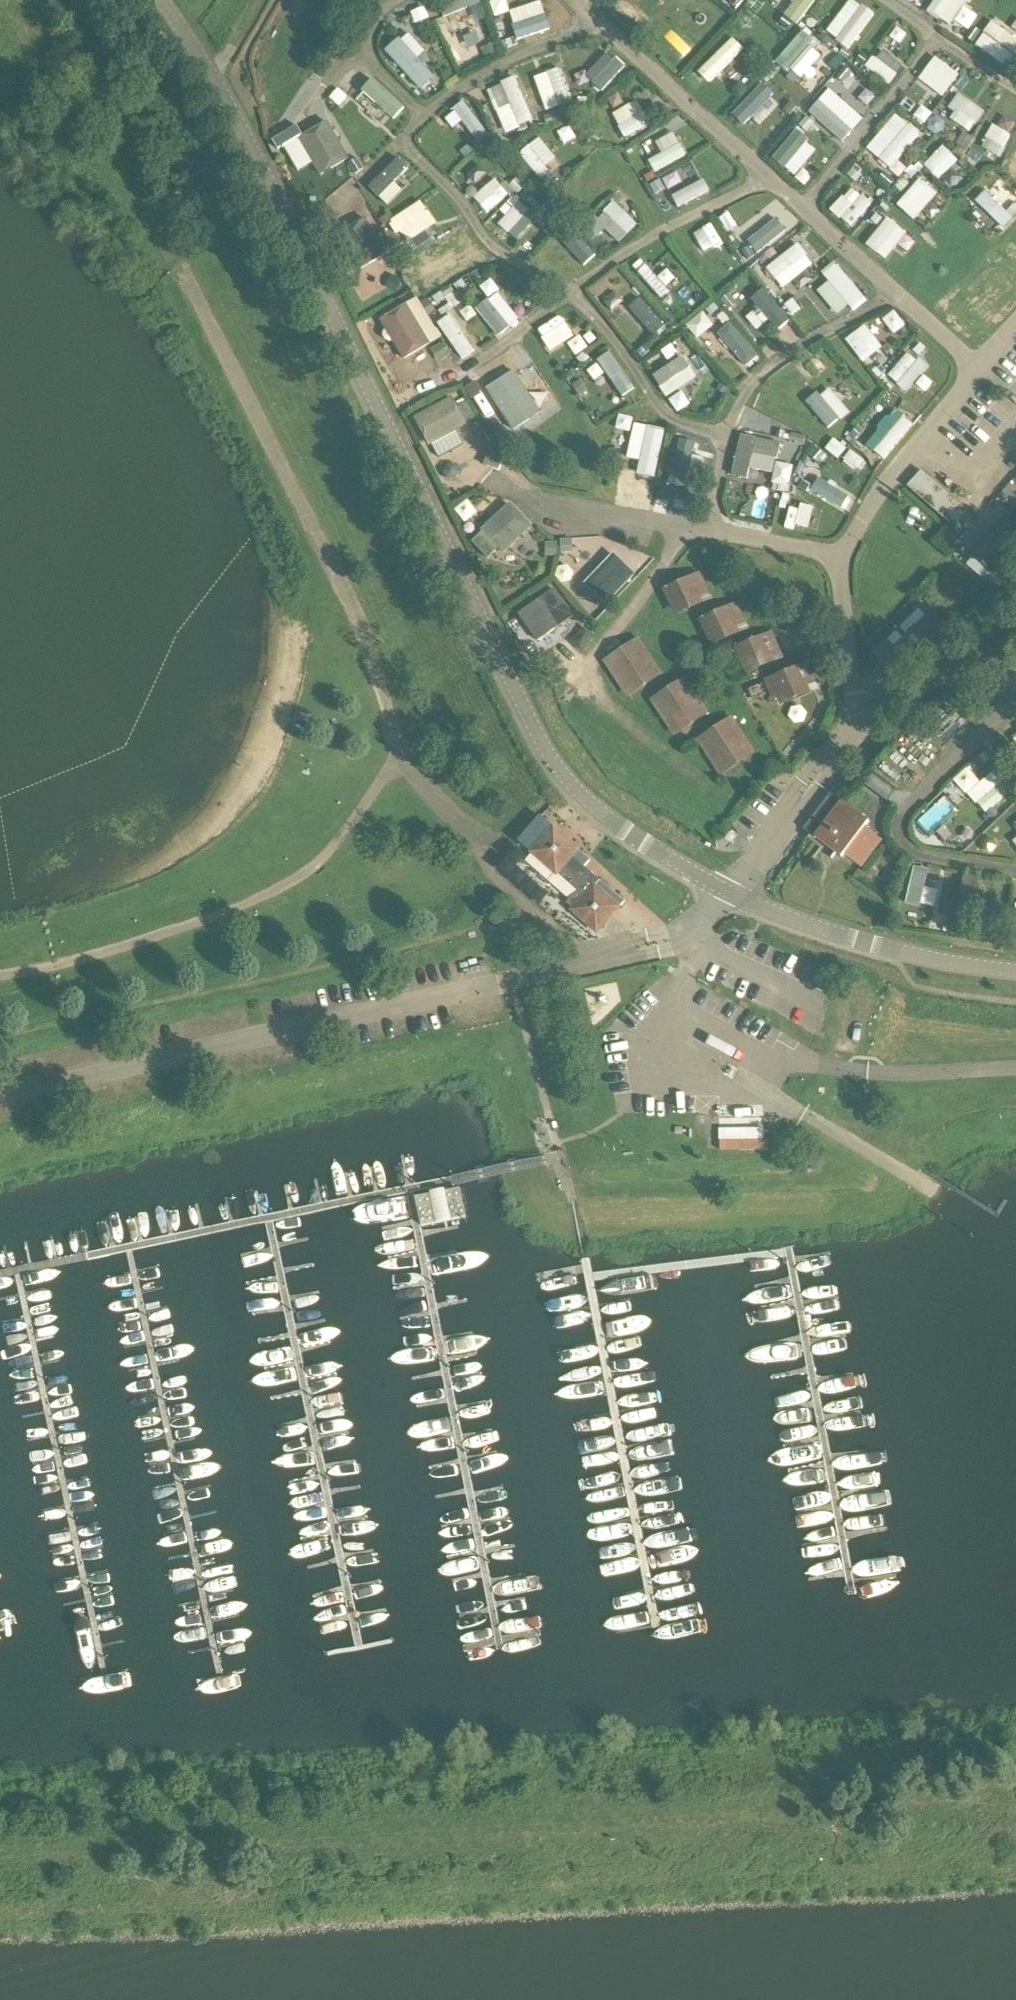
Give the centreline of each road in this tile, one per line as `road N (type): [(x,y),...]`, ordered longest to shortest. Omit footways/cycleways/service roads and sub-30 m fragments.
road 1 (unclassified): [(724,895),(595,809),(546,754),(318,295),(205,82),(148,0)]
road 2 (unclassified): [(724,895),(890,951),(1015,971)]
road 3 (track): [(62,0),(100,56),(135,186),(183,273)]

